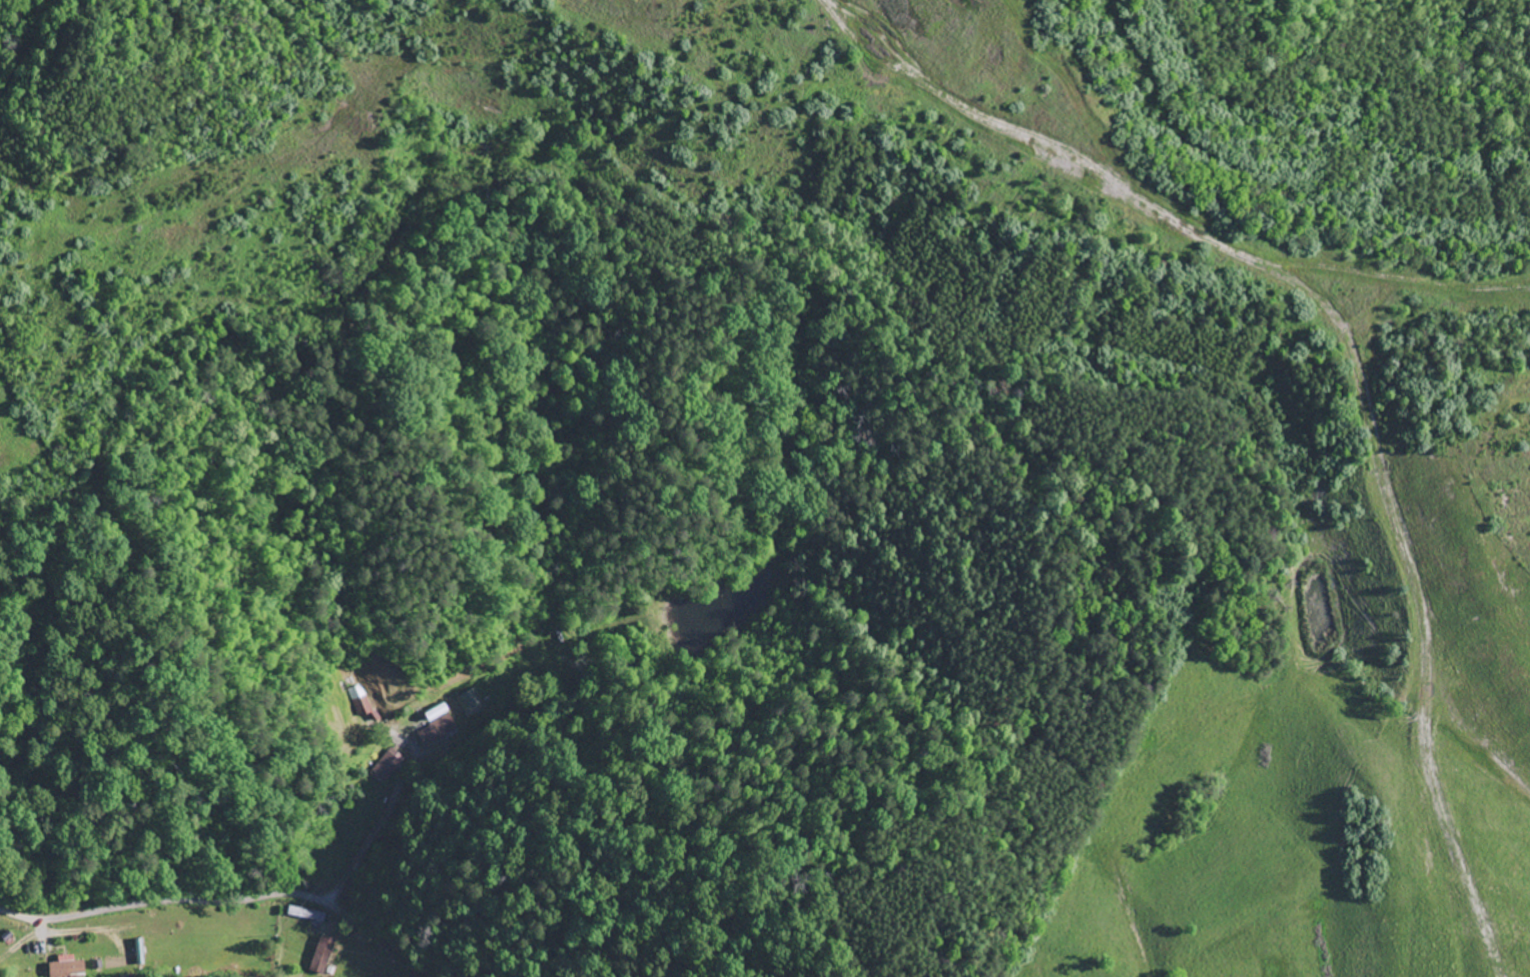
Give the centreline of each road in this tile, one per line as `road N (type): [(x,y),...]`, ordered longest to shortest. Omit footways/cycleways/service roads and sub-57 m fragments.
road 1 (residential): [(332,905),(280,893),(32,919),(0,908)]

